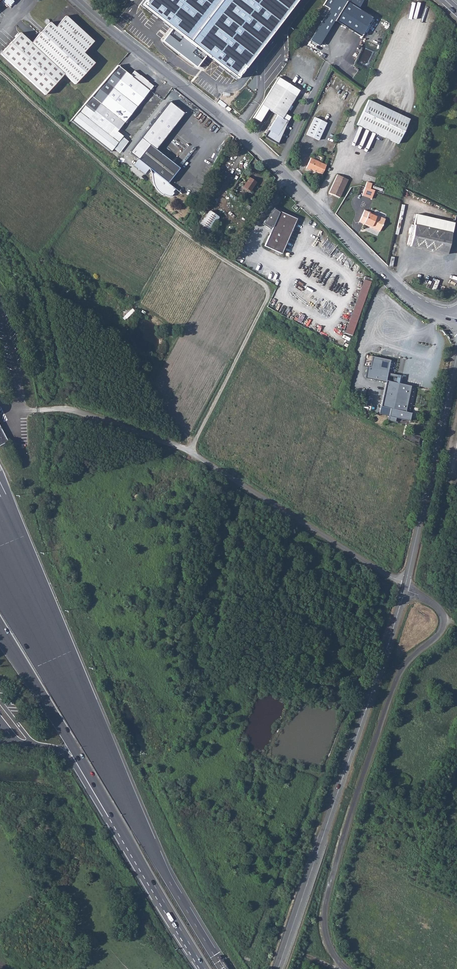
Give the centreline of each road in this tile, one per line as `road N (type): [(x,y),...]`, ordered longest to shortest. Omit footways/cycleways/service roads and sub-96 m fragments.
road 1 (track): [(191,453),(268,288),(178,229),(0,73)]
road 2 (motorway): [(223,968),(144,839),(0,542)]
road 3 (unclassified): [(405,586),(177,447),(70,410),(0,406)]
road 4 (unclassified): [(347,968),(324,925),(345,830),(397,677),(443,622),(440,610),(405,586)]
road 5 (secondary): [(277,968),(405,586)]
road 6 (motorway): [(0,631),(205,968)]
road 7 (unclassified): [(456,319),(410,299),(240,133)]
road 8 (track): [(193,448),(154,386),(170,331),(140,304),(178,229)]
road 9 (secondary): [(405,586),(456,359)]
road 10 (unclassified): [(240,133),(76,0)]

